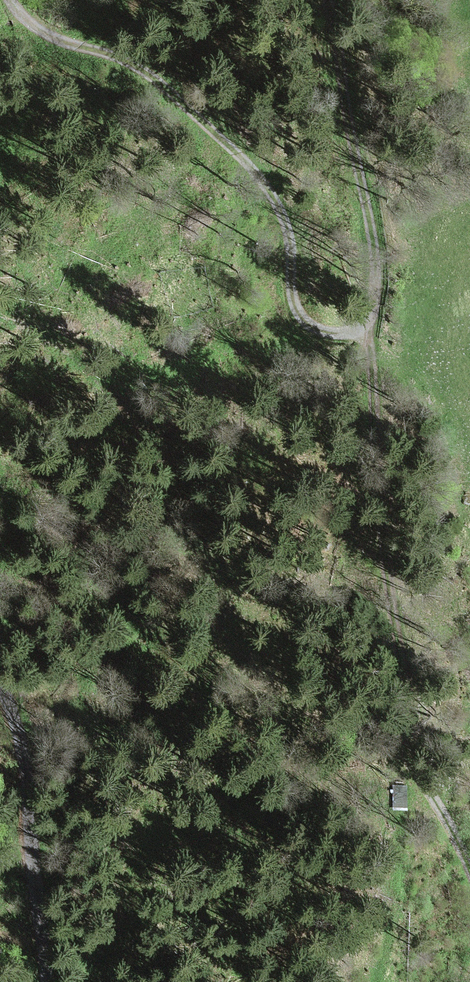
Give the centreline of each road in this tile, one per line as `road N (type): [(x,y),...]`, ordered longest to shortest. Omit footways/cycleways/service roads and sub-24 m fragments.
road 1 (track): [(300,0),(310,48),(351,136),(376,264),(367,331),(332,339),(298,308),(288,234),(275,199),(247,162),(151,77),(47,33),(11,0)]
road 2 (track): [(367,331),(381,513),(409,691),(402,743),(469,862)]
road 3 (track): [(0,677),(19,724),(48,981)]

